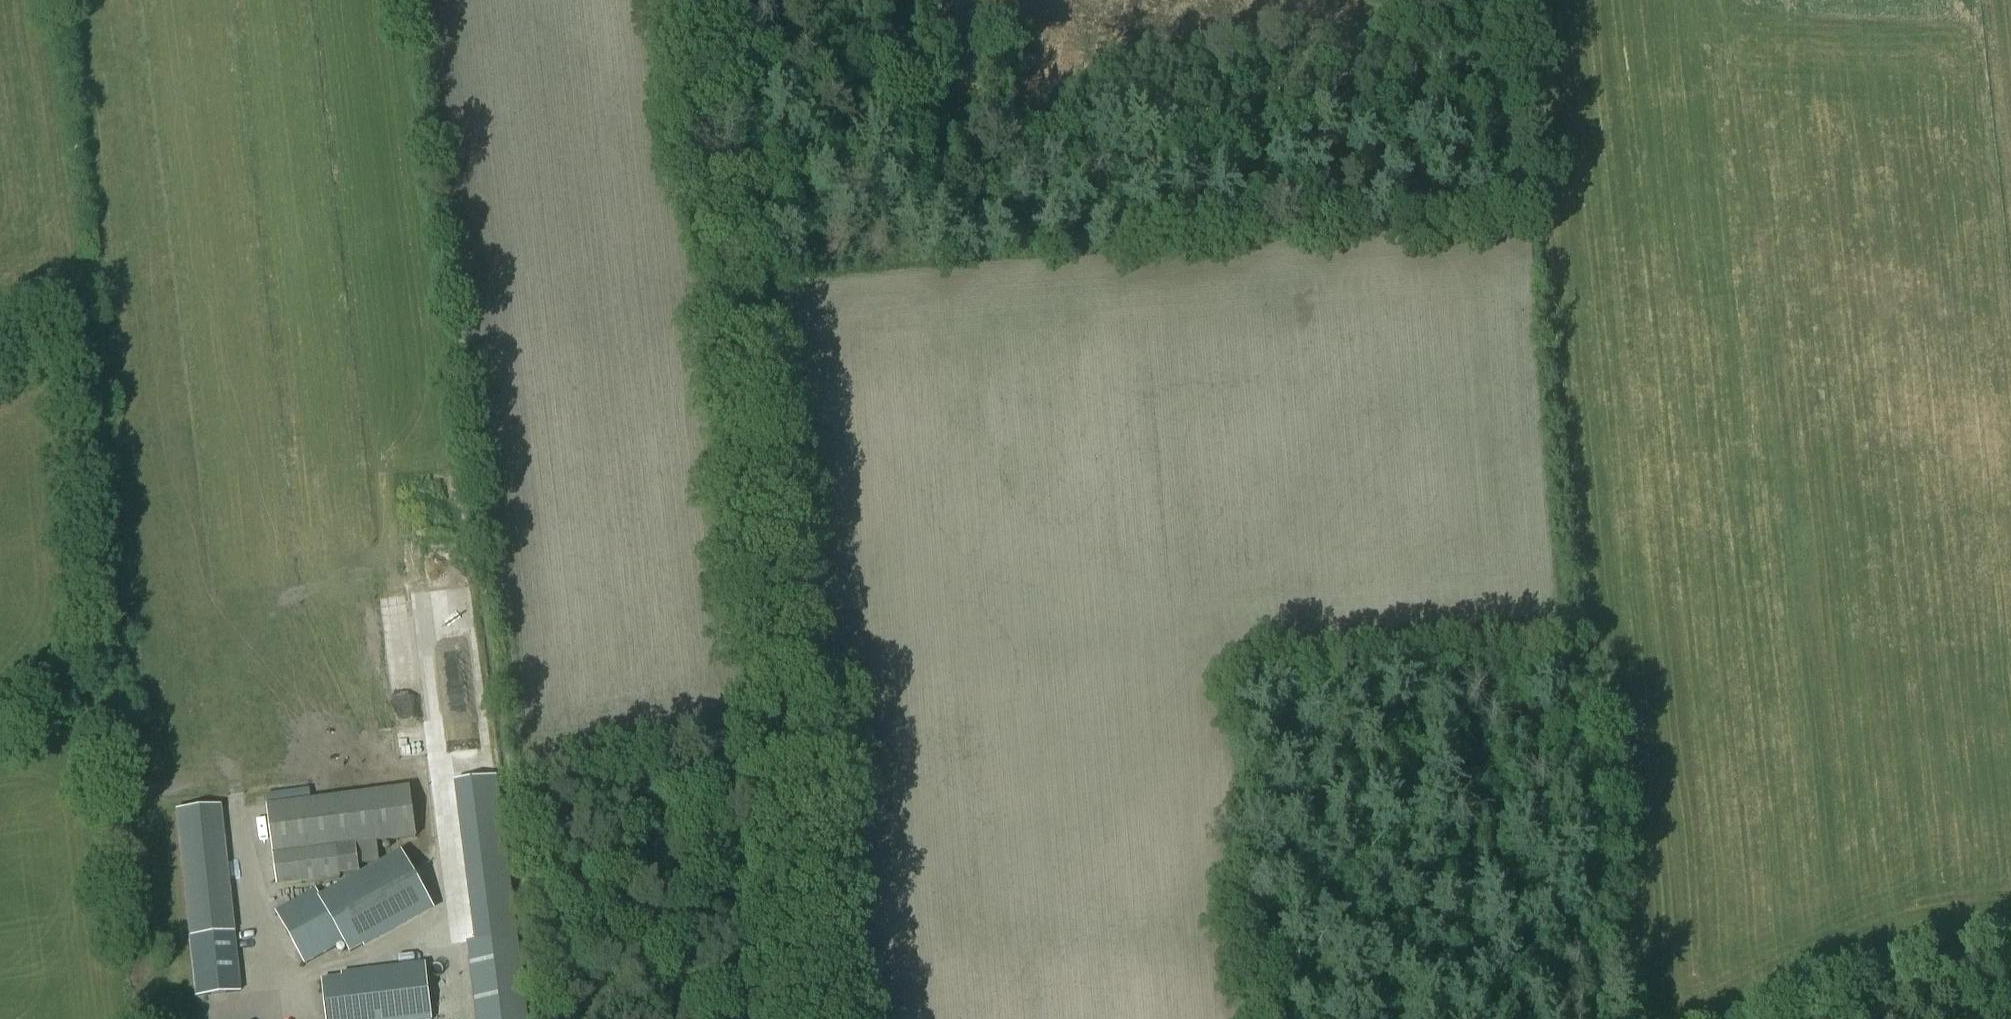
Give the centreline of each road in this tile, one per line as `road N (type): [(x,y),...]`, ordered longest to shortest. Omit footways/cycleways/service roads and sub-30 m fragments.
road 1 (unclassified): [(1825,1018),(2010,969)]

